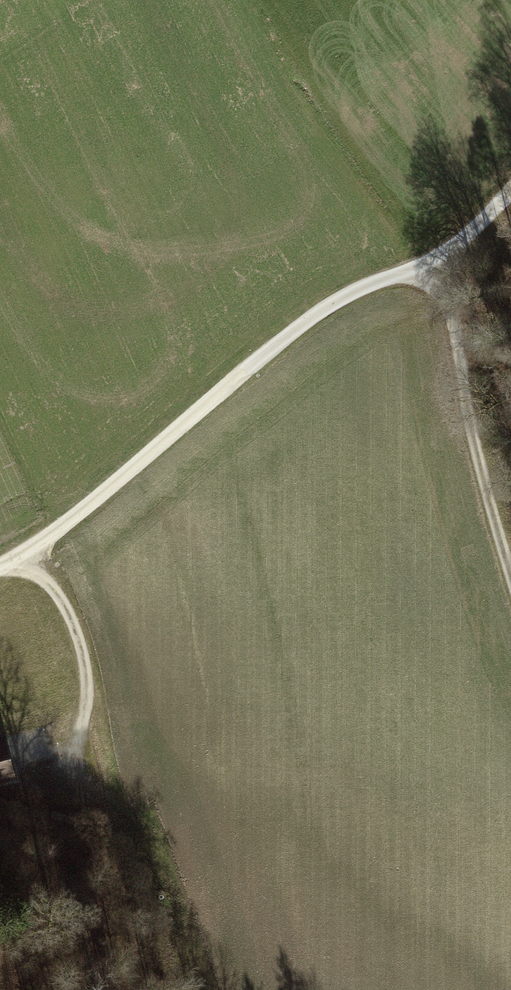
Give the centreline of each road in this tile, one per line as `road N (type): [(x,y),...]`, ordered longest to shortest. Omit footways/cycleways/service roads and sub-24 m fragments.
road 1 (track): [(0,565),(42,545),(219,391),(337,301),(418,268),(510,193)]
road 2 (track): [(510,571),(446,285),(418,268)]
road 3 (track): [(23,554),(65,616),(83,674),(67,757)]

